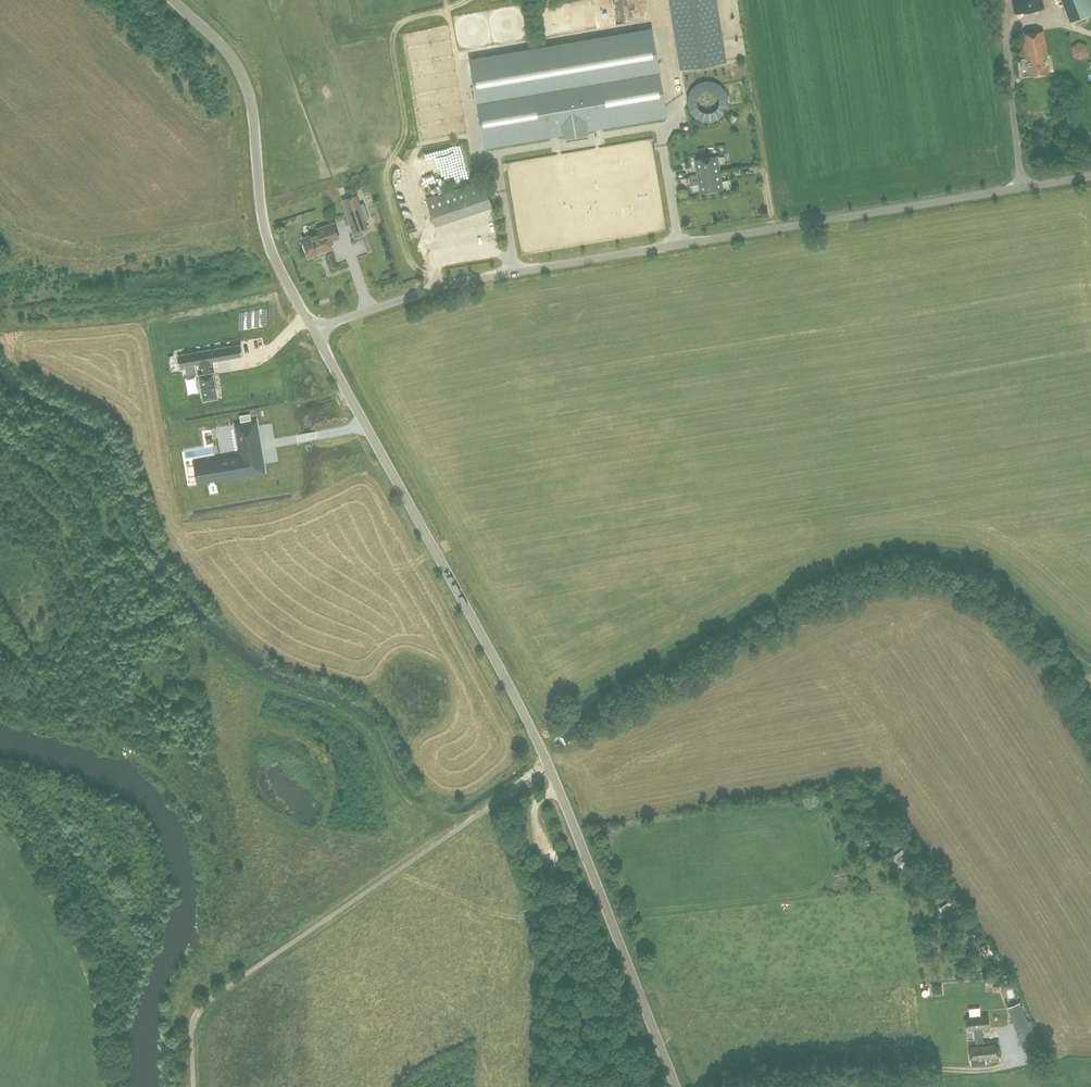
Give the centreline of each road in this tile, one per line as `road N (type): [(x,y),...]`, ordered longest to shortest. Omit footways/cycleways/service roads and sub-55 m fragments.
road 1 (unclassified): [(676,1086),(531,729),(313,331)]
road 2 (unclassified): [(313,331),(477,278),(1090,176)]
road 3 (unclassified): [(313,331),(266,235),(243,76),(173,0)]
road 4 (track): [(436,277),(407,258),(385,185),(405,131),(392,41),(405,21),(467,0)]

